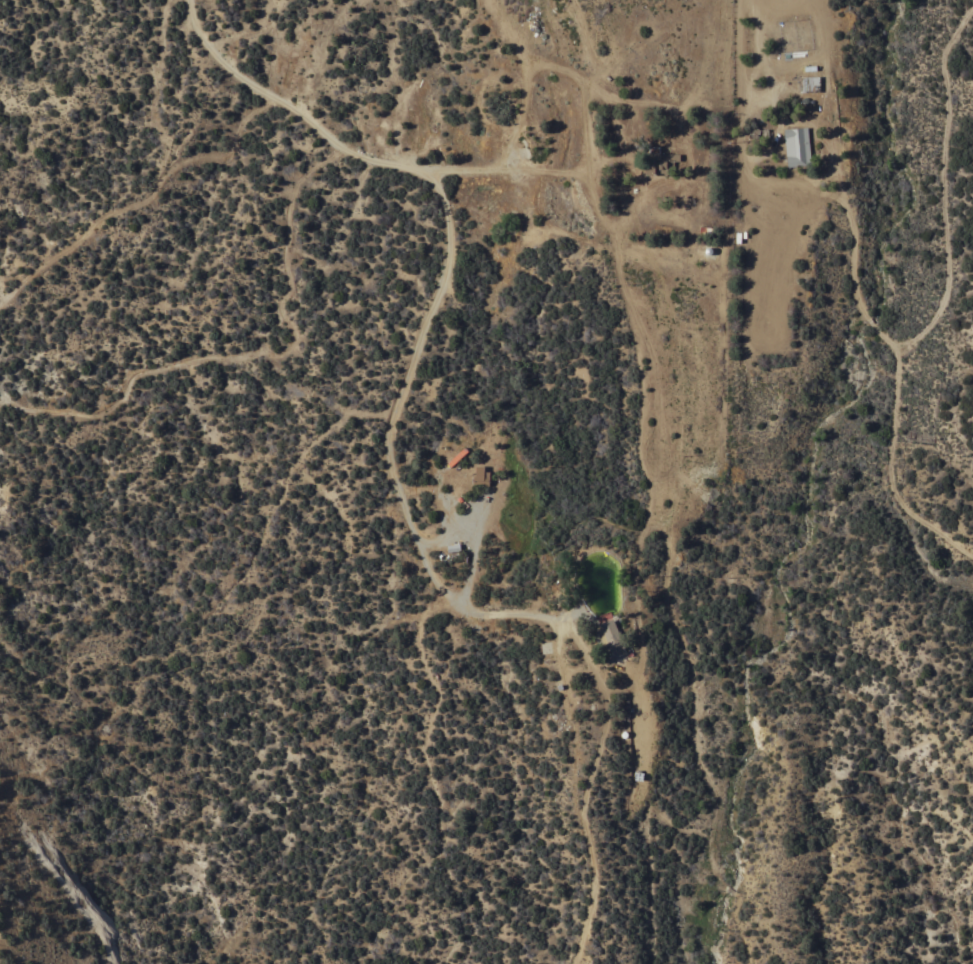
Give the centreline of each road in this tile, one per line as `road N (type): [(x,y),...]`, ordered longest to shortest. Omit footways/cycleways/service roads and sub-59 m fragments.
road 1 (residential): [(594,173),(439,179),(366,163),(237,79),(193,31),(187,0)]
road 2 (track): [(613,260),(730,267),(738,23),(749,8)]
road 3 (residential): [(653,963),(643,658),(634,616)]

